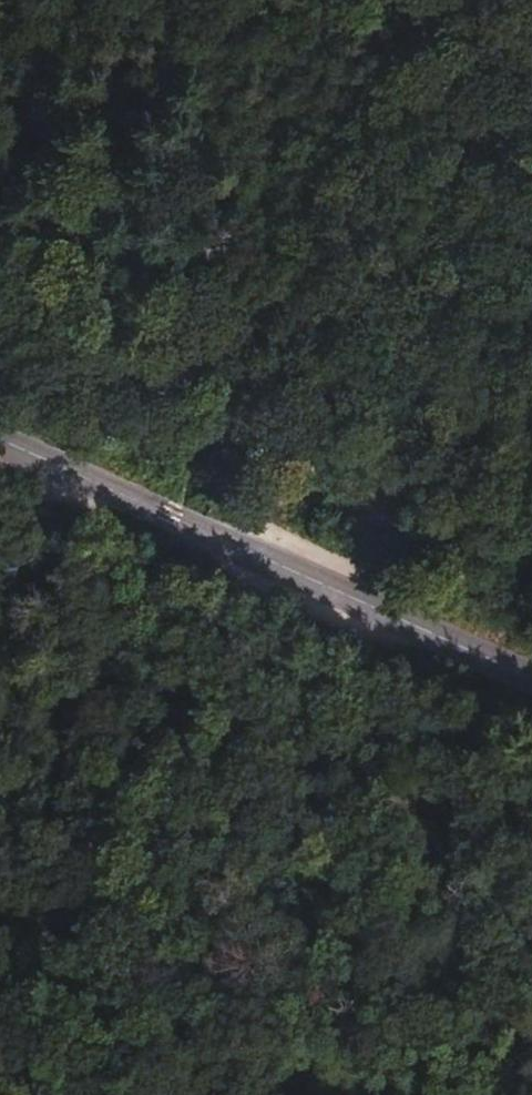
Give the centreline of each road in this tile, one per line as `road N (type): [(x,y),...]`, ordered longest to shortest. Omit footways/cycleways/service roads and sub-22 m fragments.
road 1 (tertiary): [(531,679),(0,439)]
road 2 (track): [(0,65),(191,508)]
road 3 (track): [(152,642),(1,1094)]
road 4 (track): [(434,0),(236,426)]
road 5 (track): [(236,426),(184,523),(152,642)]

